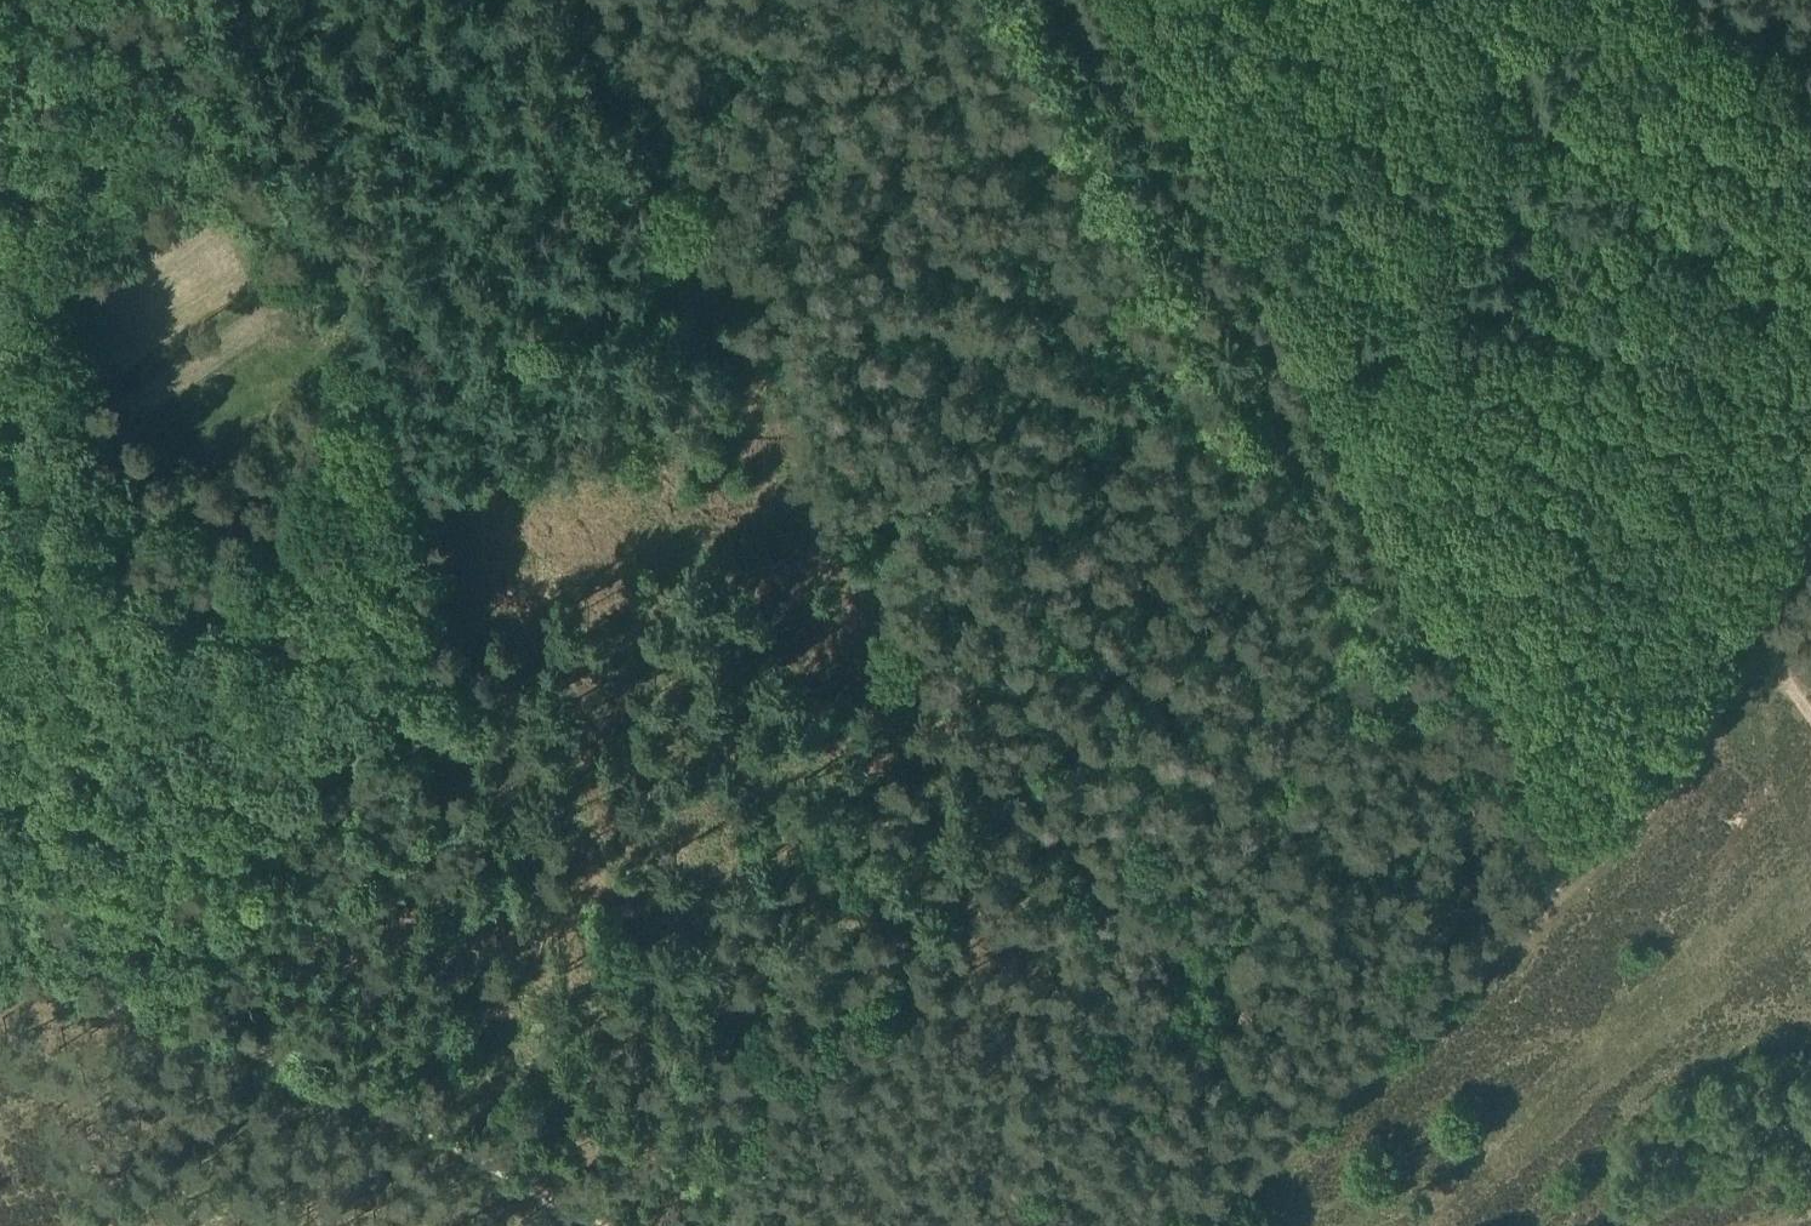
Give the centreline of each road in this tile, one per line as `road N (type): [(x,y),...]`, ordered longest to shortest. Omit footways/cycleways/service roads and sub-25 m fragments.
road 1 (track): [(1144,1225),(1197,1201),(1606,827),(1810,498)]
road 2 (track): [(0,971),(301,1048),(620,1225)]

